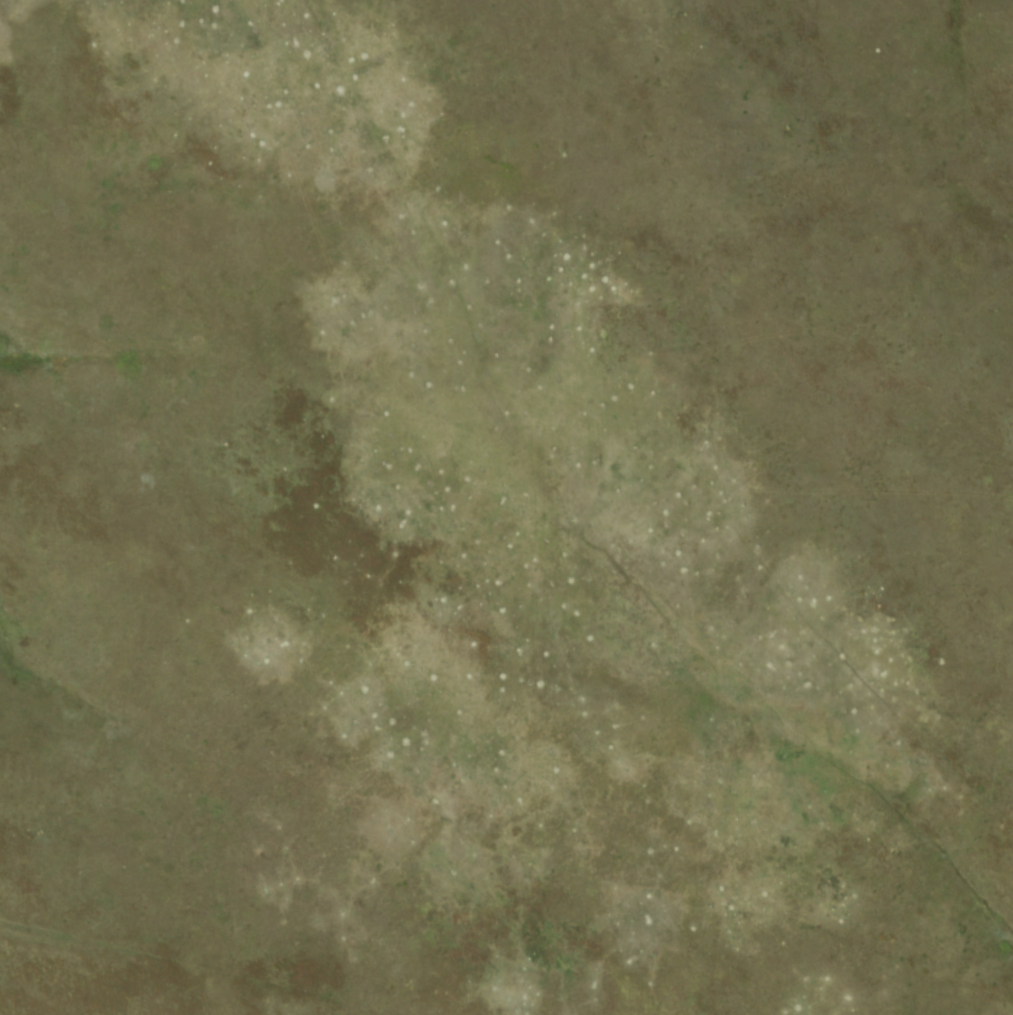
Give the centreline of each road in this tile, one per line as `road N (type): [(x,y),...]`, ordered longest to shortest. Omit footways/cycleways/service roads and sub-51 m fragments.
road 1 (residential): [(1012,680),(900,673),(794,649),(669,578),(533,394),(533,103),(548,0)]

